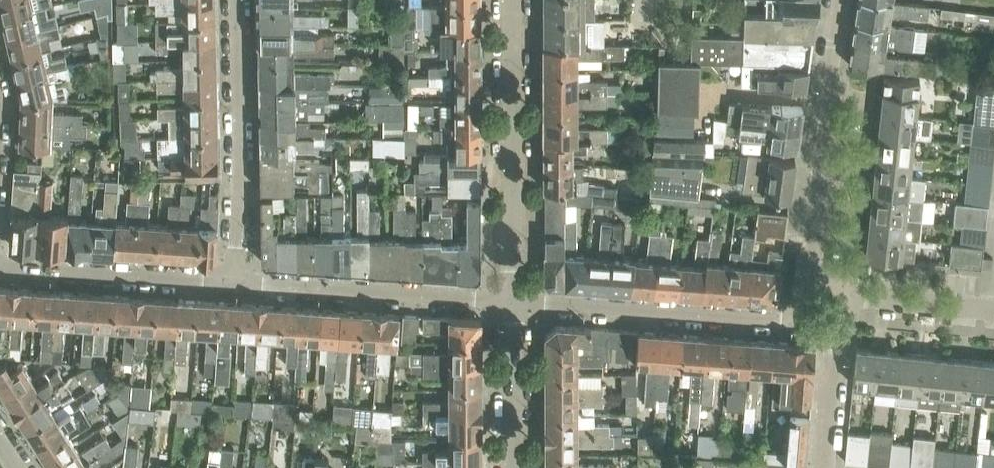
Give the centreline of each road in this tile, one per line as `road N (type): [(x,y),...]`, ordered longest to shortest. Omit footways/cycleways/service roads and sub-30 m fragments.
road 1 (residential): [(510,302),(510,0)]
road 2 (unclassified): [(802,311),(781,318),(510,302)]
road 3 (residential): [(816,286),(812,262),(845,0)]
road 4 (residential): [(235,283),(235,0)]
road 5 (unclassified): [(510,302),(235,283)]
road 6 (unclassified): [(235,283),(0,265)]
road 7 (residential): [(513,467),(510,302)]
road 8 (residential): [(993,310),(866,296),(837,303)]
road 9 (unclassified): [(824,467),(831,317)]

